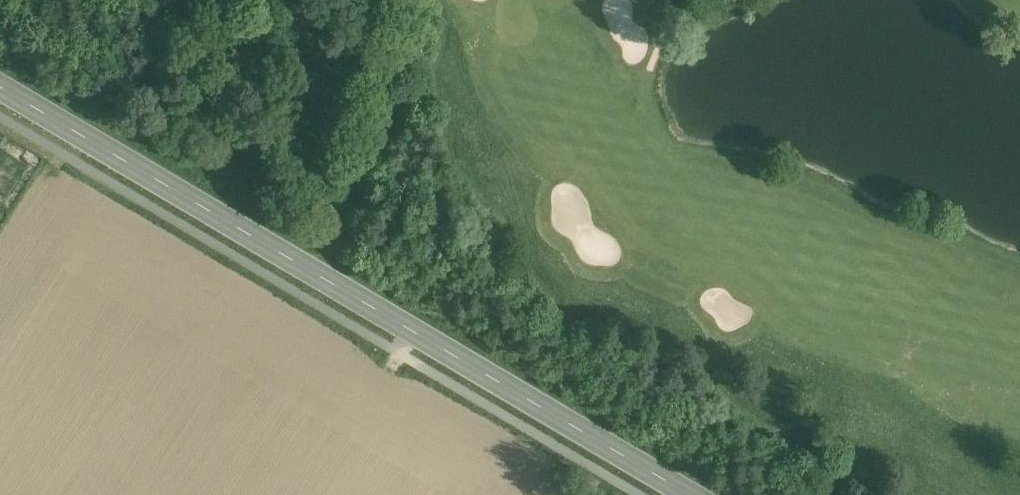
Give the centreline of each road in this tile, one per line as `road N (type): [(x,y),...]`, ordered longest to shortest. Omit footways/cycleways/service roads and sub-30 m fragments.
road 1 (secondary): [(689,494),(0,87)]

